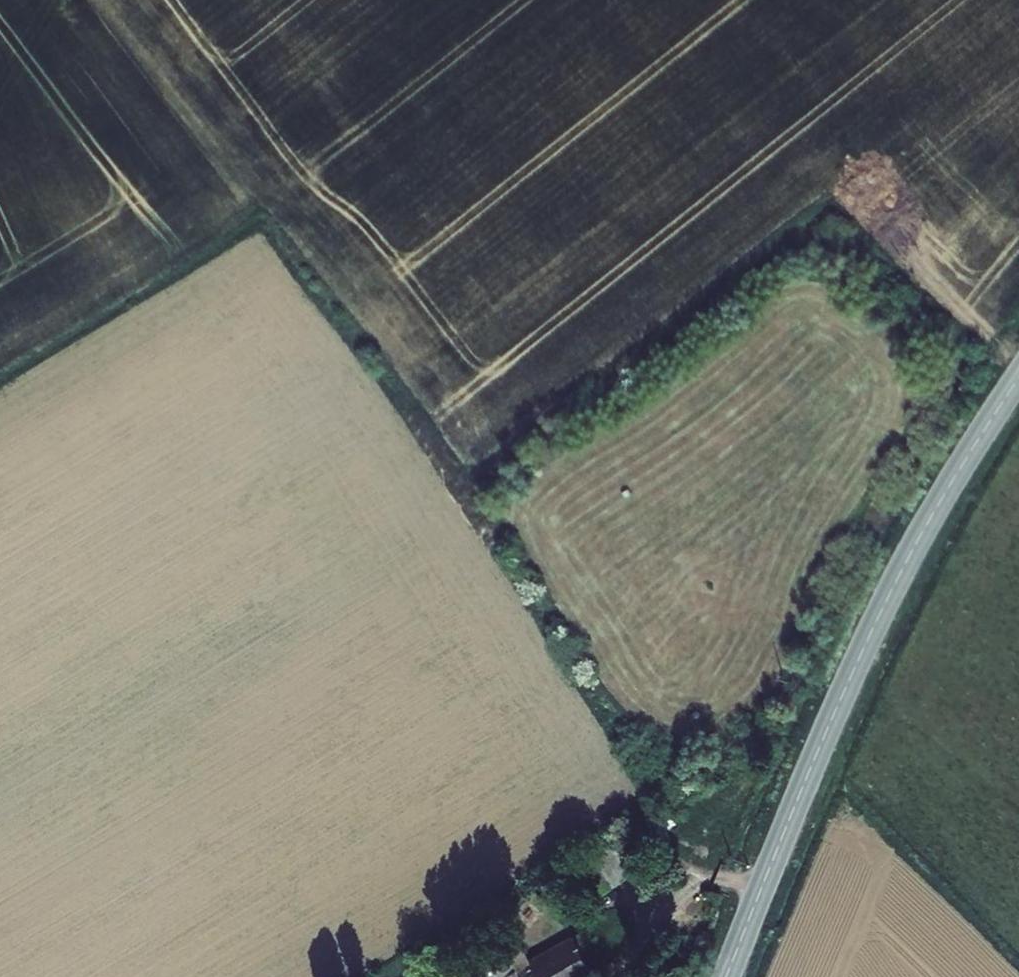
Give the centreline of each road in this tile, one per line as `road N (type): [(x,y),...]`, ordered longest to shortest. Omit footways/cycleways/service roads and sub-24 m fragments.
road 1 (tertiary): [(1018,375),(938,503),(858,655),(726,976)]

